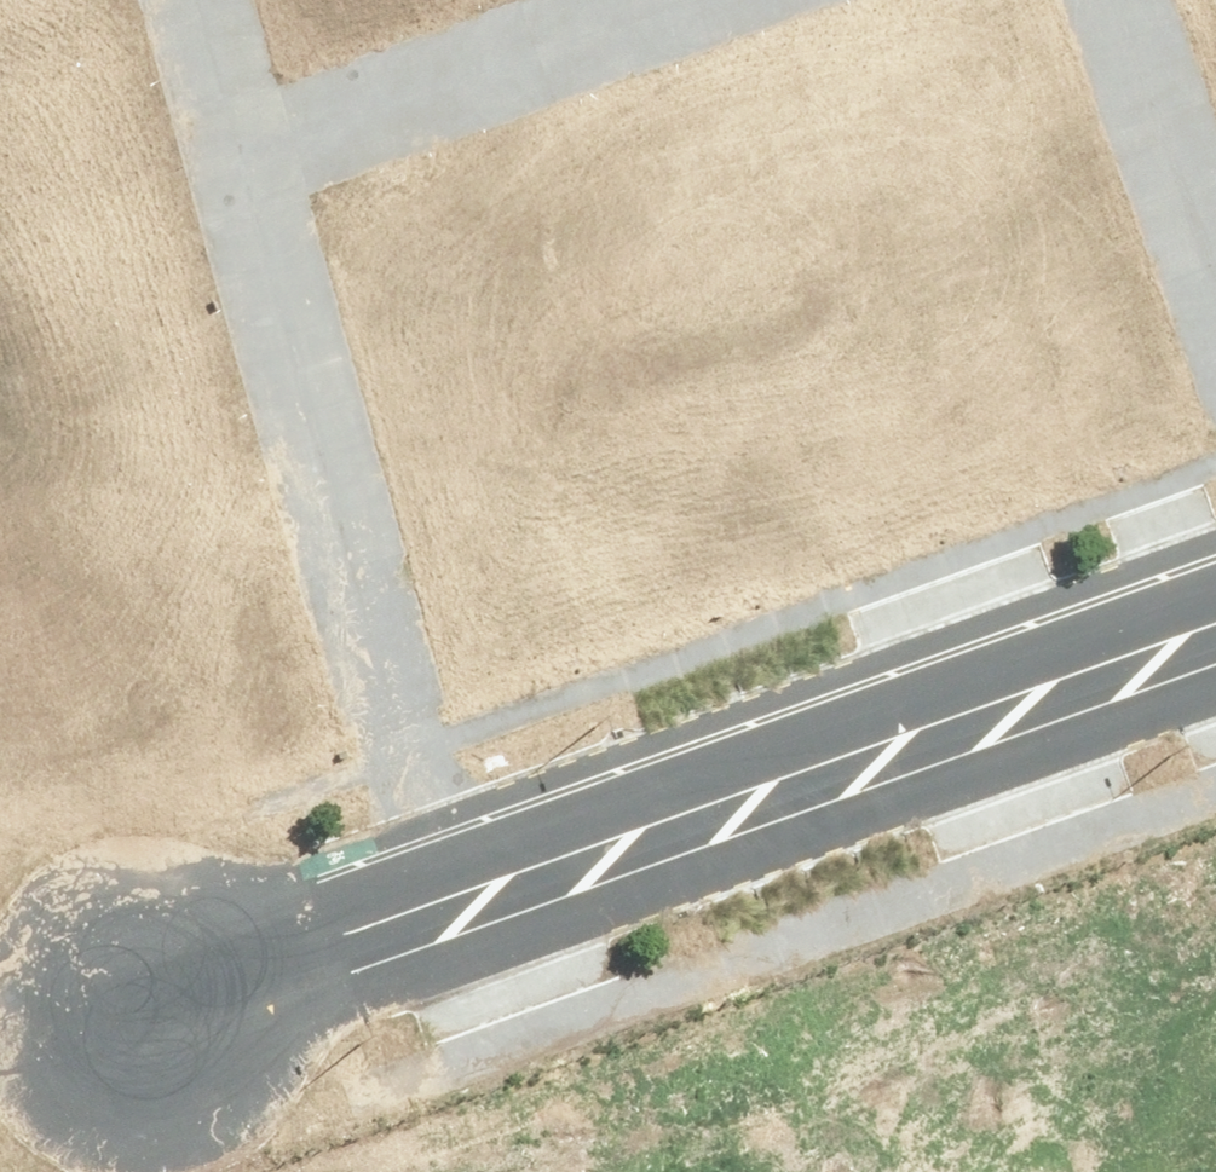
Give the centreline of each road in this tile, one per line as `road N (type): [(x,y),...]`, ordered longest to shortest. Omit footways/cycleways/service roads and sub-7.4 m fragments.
road 1 (residential): [(452,914),(241,156)]
road 2 (residential): [(966,730),(452,914)]
road 3 (residential): [(966,730),(1112,1171)]
road 4 (residential): [(241,156),(671,0)]
road 5 (residential): [(452,914),(318,963),(119,1016)]
road 6 (residential): [(1118,0),(1215,269)]
road 7 (residential): [(1215,641),(966,730)]
road 8 (residential): [(241,156),(197,0)]
road 9 (unknown): [(119,1016),(0,1048)]

